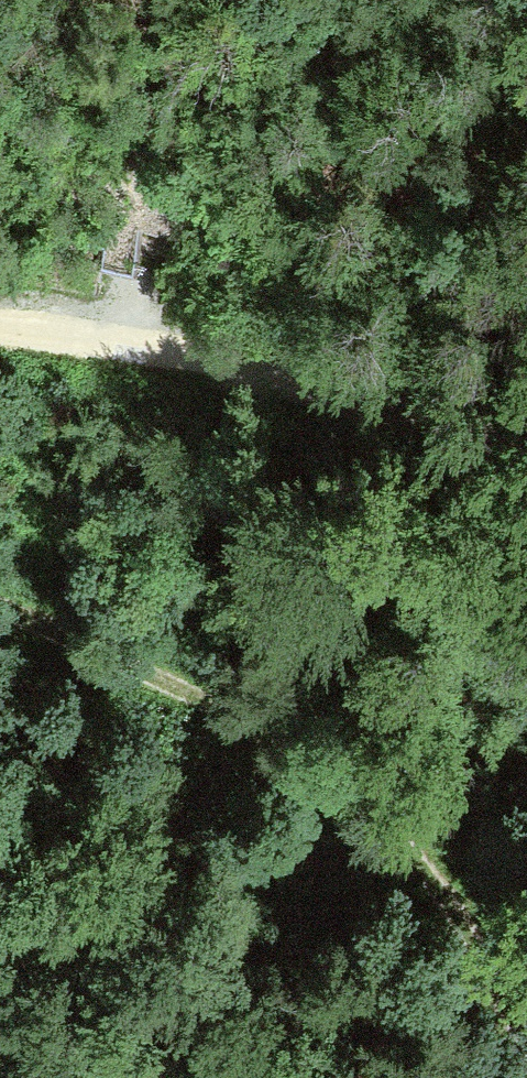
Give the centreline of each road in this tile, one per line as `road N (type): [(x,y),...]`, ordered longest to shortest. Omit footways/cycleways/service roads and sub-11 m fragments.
road 1 (track): [(526,1053),(384,843),(330,786),(269,737),(143,673)]
road 2 (track): [(0,326),(87,334),(269,372),(526,459)]
road 3 (track): [(128,343),(147,168)]
road 4 (track): [(0,619),(143,673)]

